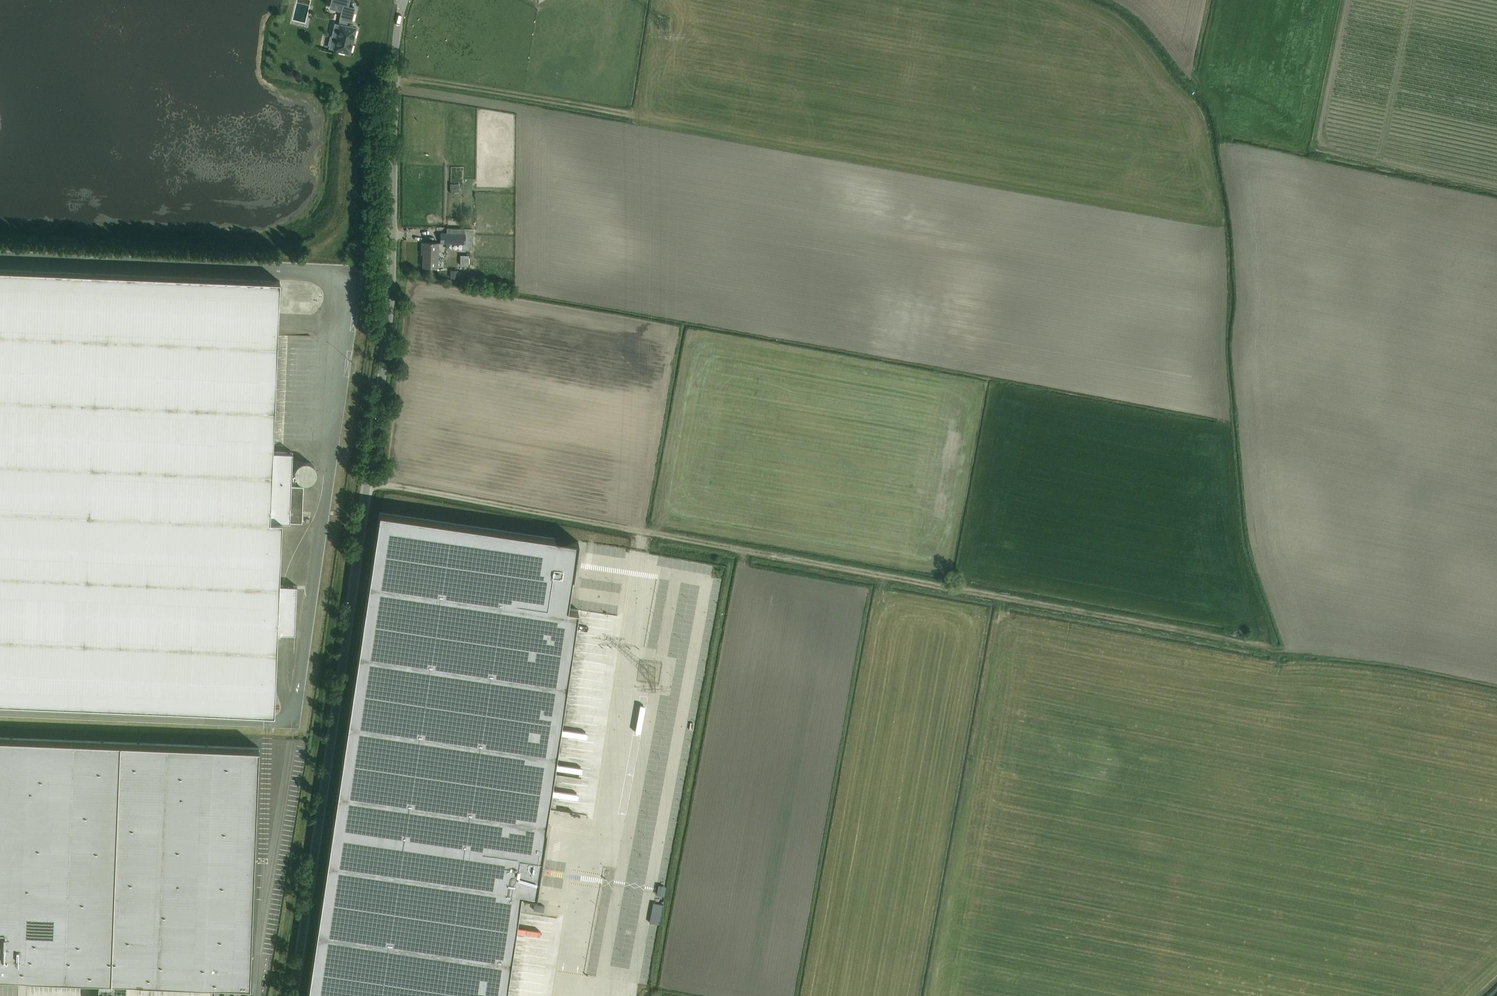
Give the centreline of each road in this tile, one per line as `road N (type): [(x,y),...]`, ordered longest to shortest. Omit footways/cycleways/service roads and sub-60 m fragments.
road 1 (unclassified): [(292,995),(380,391),(405,0)]
road 2 (track): [(368,484),(1260,644)]

